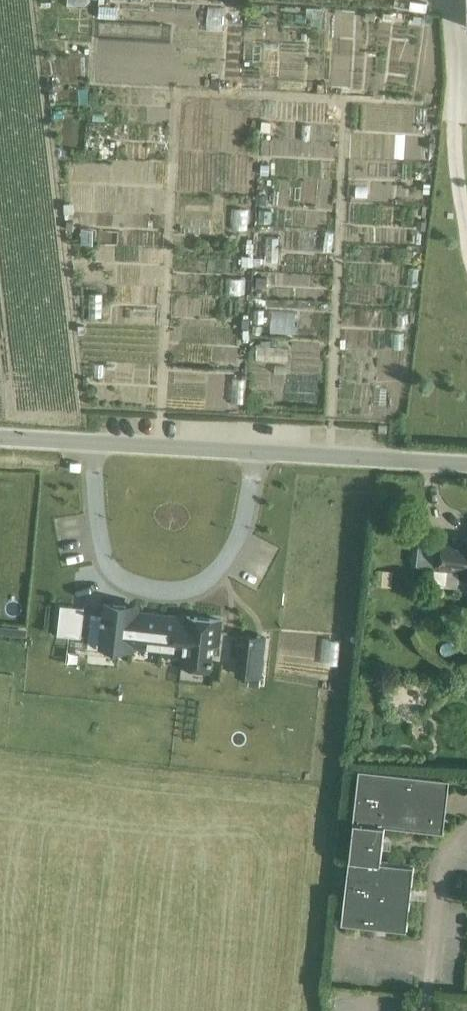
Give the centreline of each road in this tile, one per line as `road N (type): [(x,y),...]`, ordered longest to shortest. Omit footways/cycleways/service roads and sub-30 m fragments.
road 1 (residential): [(265,452),(227,562),(196,592),(133,588),(106,565),(90,443)]
road 2 (unclassified): [(466,465),(265,452)]
road 3 (unclassified): [(422,1010),(440,855),(466,831)]
road 4 (unclassified): [(265,452),(90,443)]

